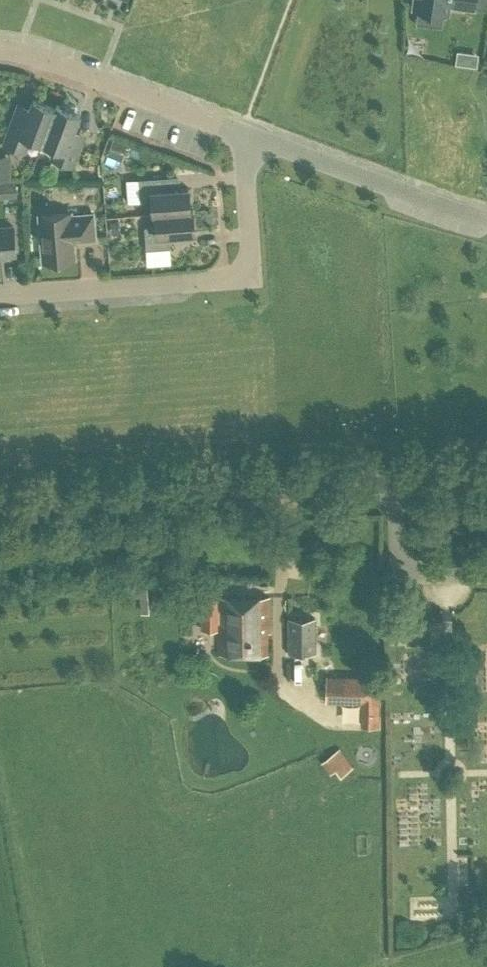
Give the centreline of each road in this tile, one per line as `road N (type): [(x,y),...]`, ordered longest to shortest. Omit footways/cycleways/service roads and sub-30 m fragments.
road 1 (tertiary): [(0,509),(486,472)]
road 2 (residential): [(242,134),(253,281),(0,300)]
road 3 (residential): [(242,134),(450,218),(486,225)]
road 4 (residential): [(242,134),(0,50)]
road 5 (track): [(253,281),(227,336),(162,407),(156,498)]

